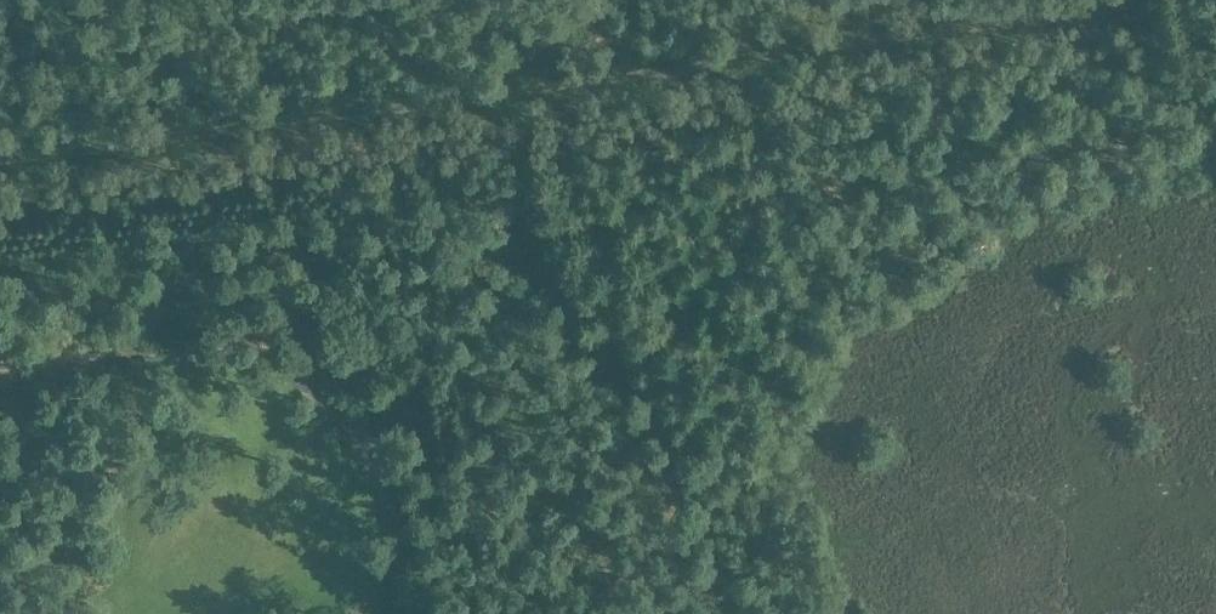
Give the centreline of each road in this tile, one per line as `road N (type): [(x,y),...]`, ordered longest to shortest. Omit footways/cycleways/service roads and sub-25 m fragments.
road 1 (track): [(0,159),(1080,14),(1109,0)]

